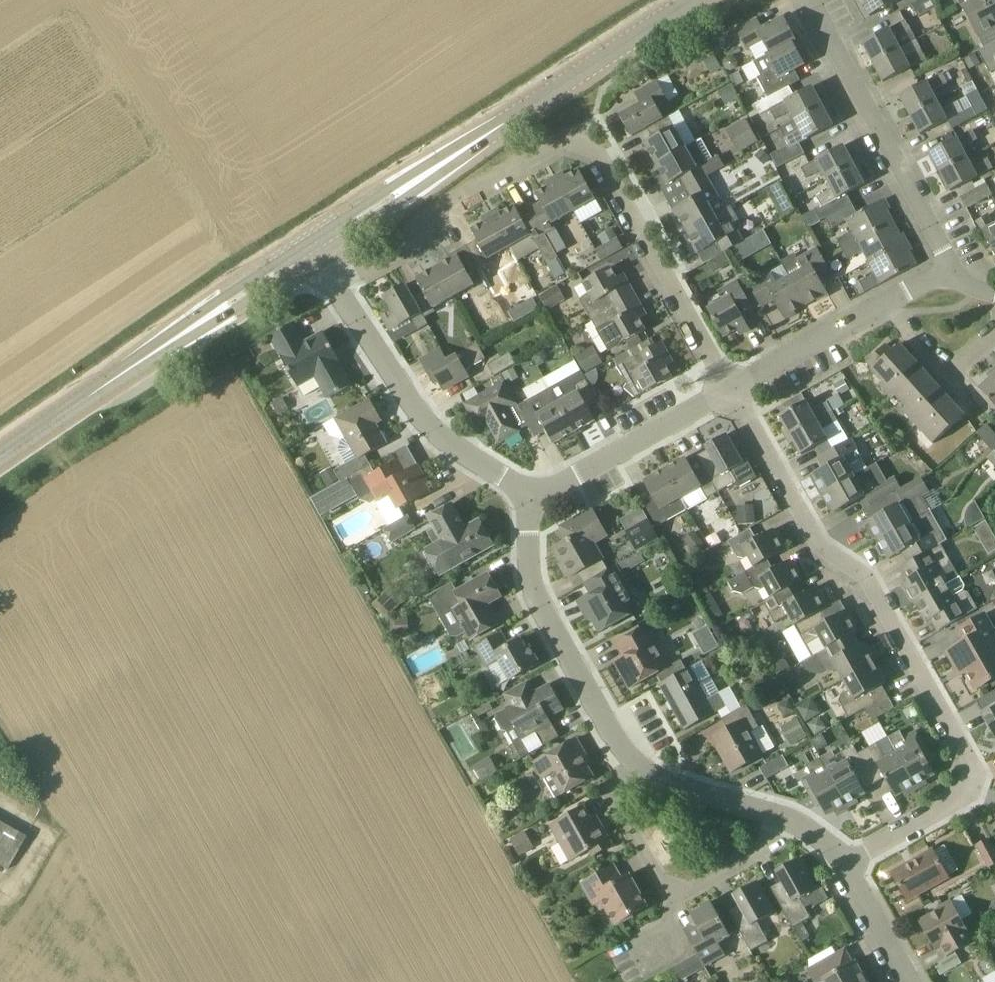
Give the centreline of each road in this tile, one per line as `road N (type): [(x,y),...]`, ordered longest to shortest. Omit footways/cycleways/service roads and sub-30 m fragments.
road 1 (residential): [(848,864),(956,801),(968,760),(876,602),(814,540),(731,389)]
road 2 (residential): [(731,389),(586,139),(565,142),(428,216),(415,241),(332,286)]
road 3 (tertiary): [(430,173),(692,0)]
road 4 (residential): [(636,768),(534,595),(534,490)]
road 5 (residential): [(952,267),(810,0)]
road 6 (residential): [(534,490),(500,477),(423,421),(332,286)]
road 7 (residential): [(534,490),(575,478),(731,389)]
road 8 (tertiary): [(0,460),(180,334)]
road 9 (residential): [(731,389),(889,304)]
road 10 (tertiary): [(180,334),(235,310),(313,258)]
road 11 (residential): [(889,304),(953,377),(994,338)]
road 12 (tertiary): [(305,245),(180,334)]
road 13 (residential): [(636,768),(620,810),(674,904)]
road 14 (residential): [(776,815),(666,785),(636,768)]
road 15 (residential): [(674,904),(757,865),(776,815)]
road 16 (tertiary): [(430,173),(389,189),(305,245)]
road 17 (tertiary): [(313,258),(430,173)]
road 18 (residential): [(911,981),(848,864)]

